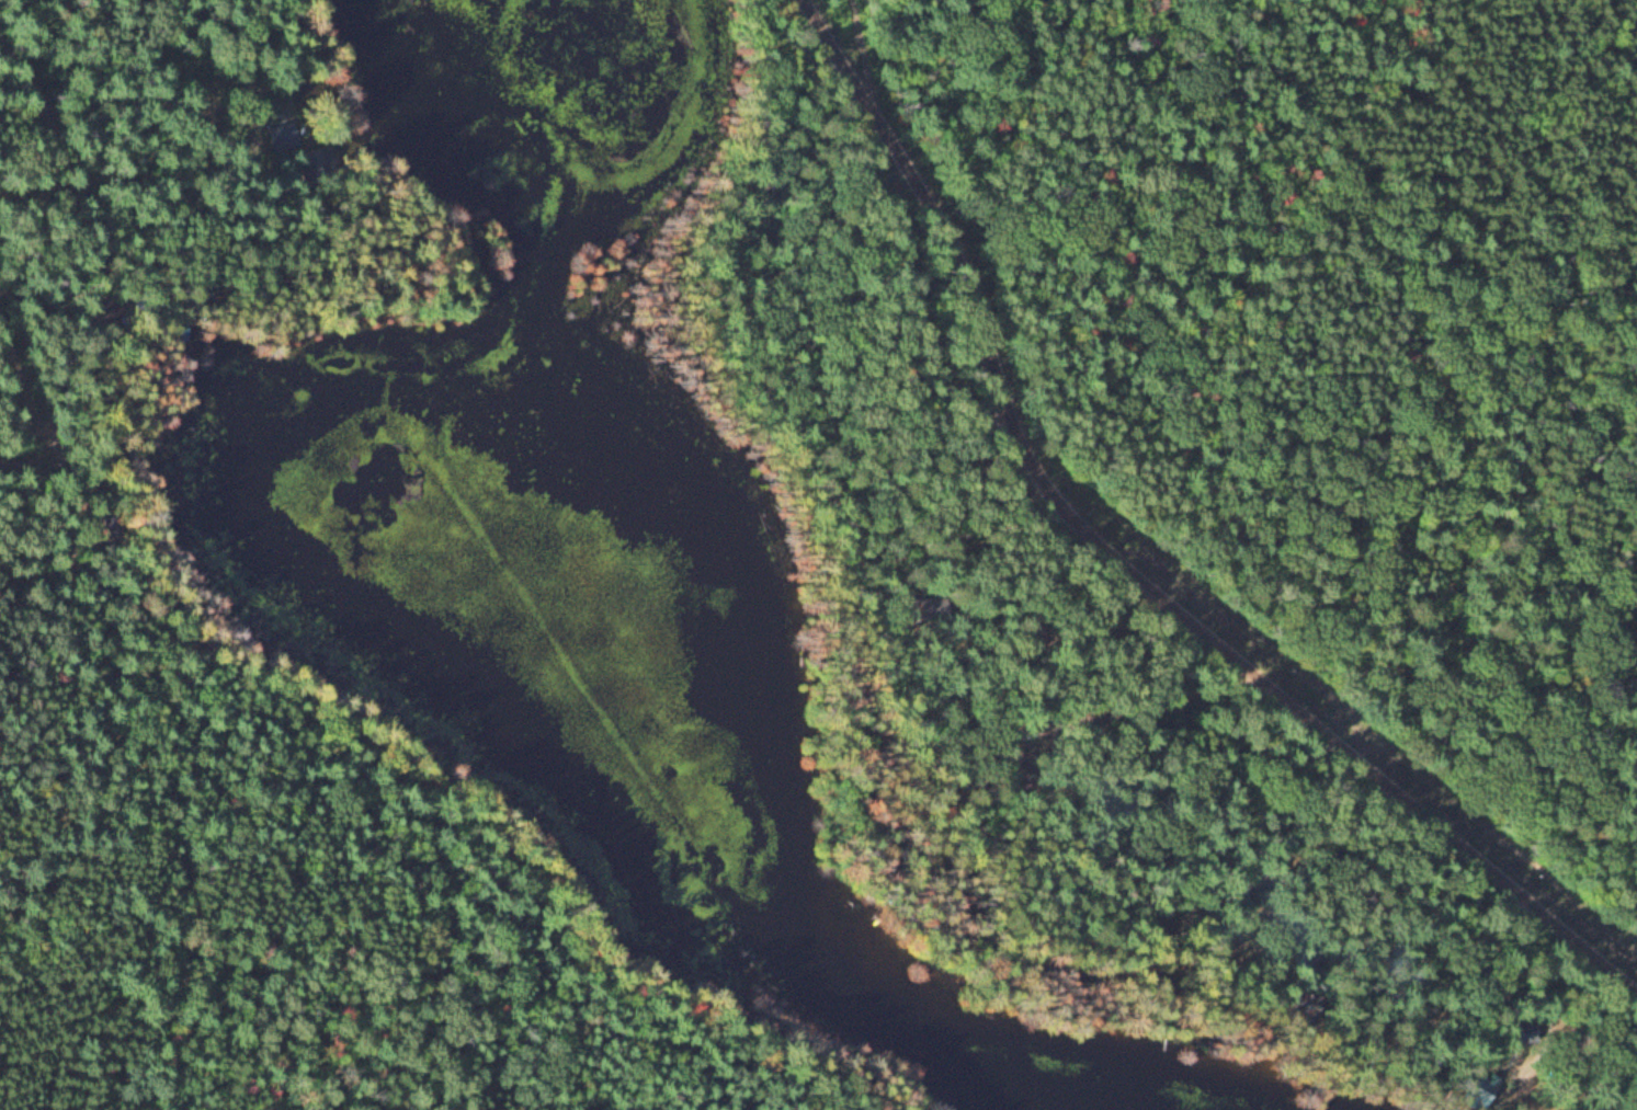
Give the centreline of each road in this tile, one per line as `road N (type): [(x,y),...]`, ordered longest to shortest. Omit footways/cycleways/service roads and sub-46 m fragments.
road 1 (residential): [(1636,995),(1065,520),(1028,476),(1008,432),(977,300),(948,228),(804,0)]
road 2 (track): [(164,1109),(182,968),(172,801),(113,674),(91,613),(83,553),(124,307),(100,211),(0,59)]

